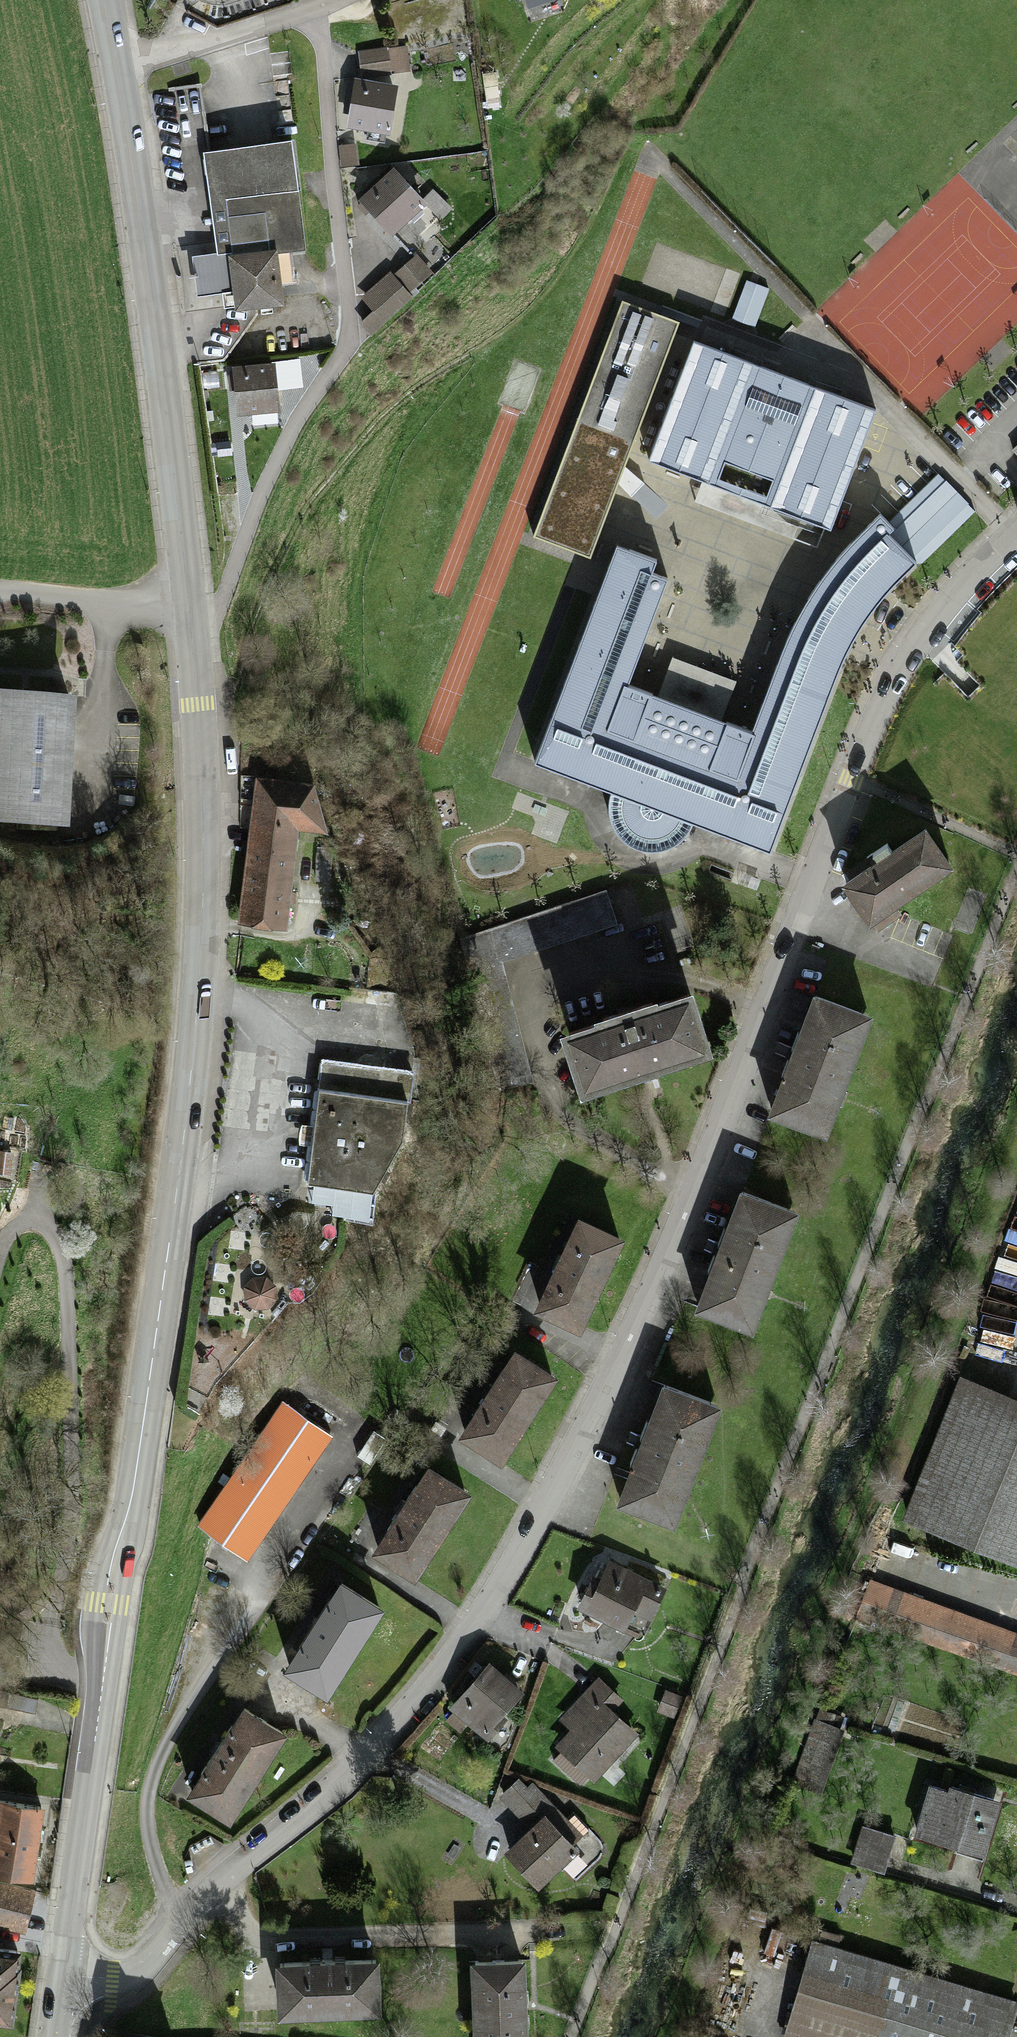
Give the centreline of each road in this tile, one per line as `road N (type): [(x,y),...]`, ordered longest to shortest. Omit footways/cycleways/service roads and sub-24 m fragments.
road 1 (primary): [(66,1975),(114,1570),(173,1222),(202,881),(187,601),(107,0)]
road 2 (residential): [(66,1975),(116,1980),(150,1961),(224,1878),(339,1785),(478,1617),(604,1390),(681,1221),(886,692),(929,622),(1016,530)]
road 3 (track): [(179,1928),(152,1847),(147,1804),(158,1763),(253,1612),(268,1565),(360,1429)]
road 4 (track): [(187,601),(106,604),(0,591)]

